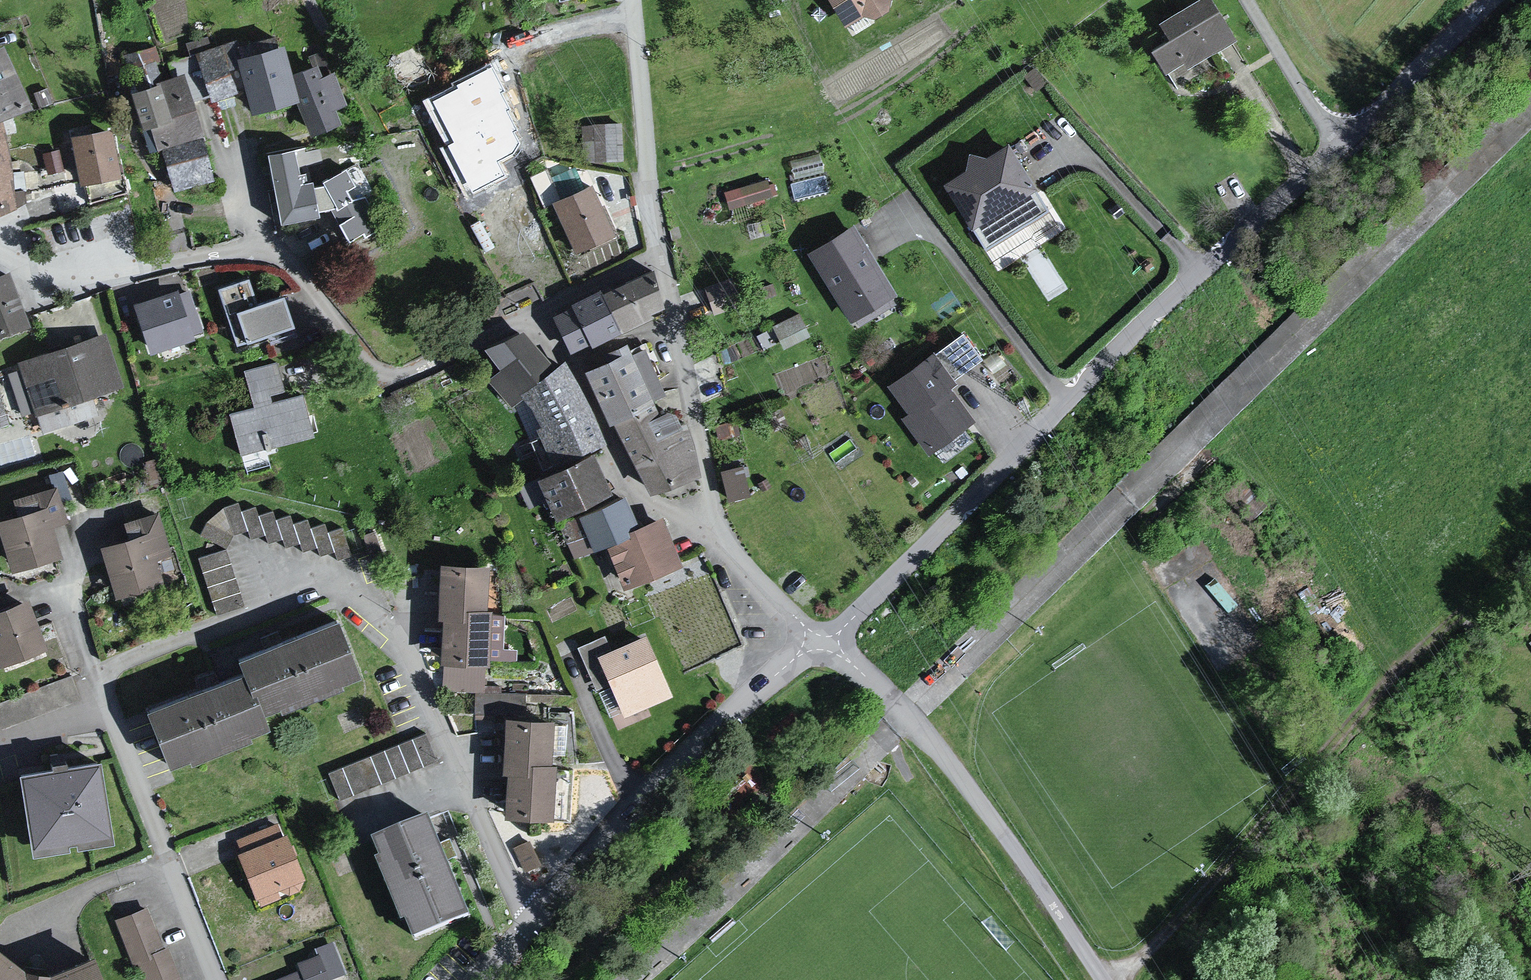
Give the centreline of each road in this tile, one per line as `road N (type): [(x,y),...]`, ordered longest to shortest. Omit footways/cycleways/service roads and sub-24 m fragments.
road 1 (residential): [(213,979),(105,709),(113,670),(340,598),(414,664),(532,929)]
road 2 (residential): [(1340,145),(1155,315),(827,642)]
road 3 (residential): [(0,250),(93,284),(223,258),(287,264),(387,385),(526,324)]
road 4 (track): [(1126,979),(1448,629),(1530,564)]
road 5 (residential): [(827,642),(905,719),(1104,979)]
road 6 (residential): [(827,642),(756,692),(532,929)]
road 7 (residential): [(526,324),(627,490),(718,543)]
road 8 (residential): [(660,260),(718,543)]
road 9 (residential): [(636,0),(660,260)]
road 10 (residential): [(1492,0),(1340,145)]
road 11 (residential): [(1340,145),(1247,0)]
road 12 (residential): [(526,324),(660,260)]
road 13 (residential): [(718,543),(827,642)]

